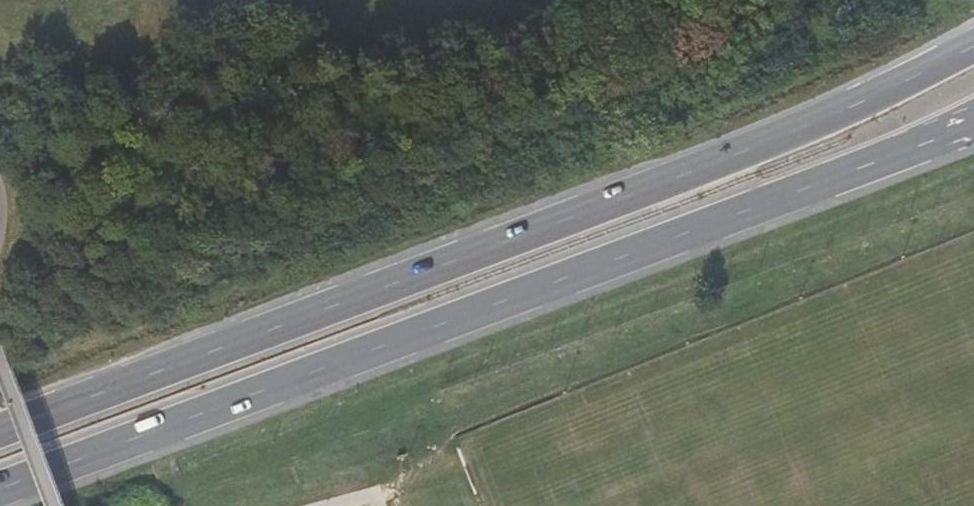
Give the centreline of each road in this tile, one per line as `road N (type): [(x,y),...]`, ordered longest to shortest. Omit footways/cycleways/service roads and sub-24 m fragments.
road 1 (primary): [(973,48),(696,170),(0,429)]
road 2 (primary): [(0,487),(973,117)]

